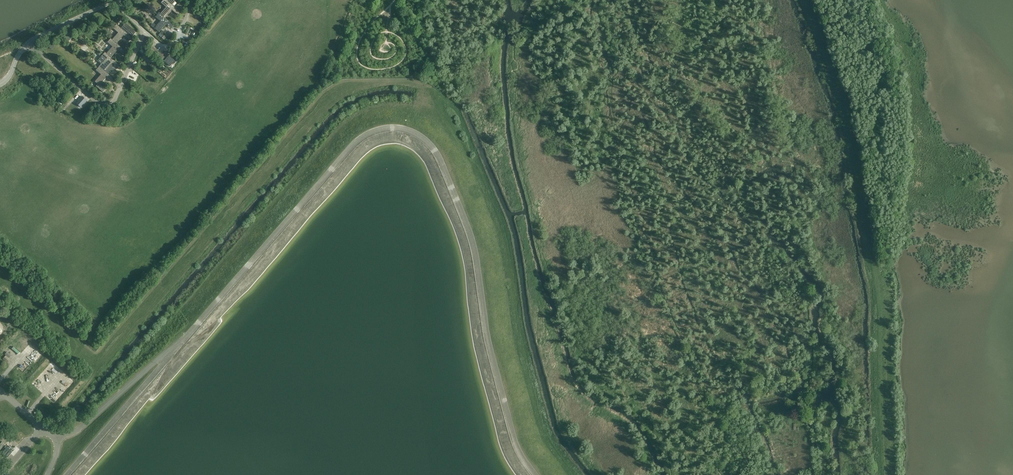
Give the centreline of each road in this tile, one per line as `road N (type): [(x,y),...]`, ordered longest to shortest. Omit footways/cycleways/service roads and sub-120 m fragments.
road 1 (unclassified): [(116,0),(29,44),(0,85)]

